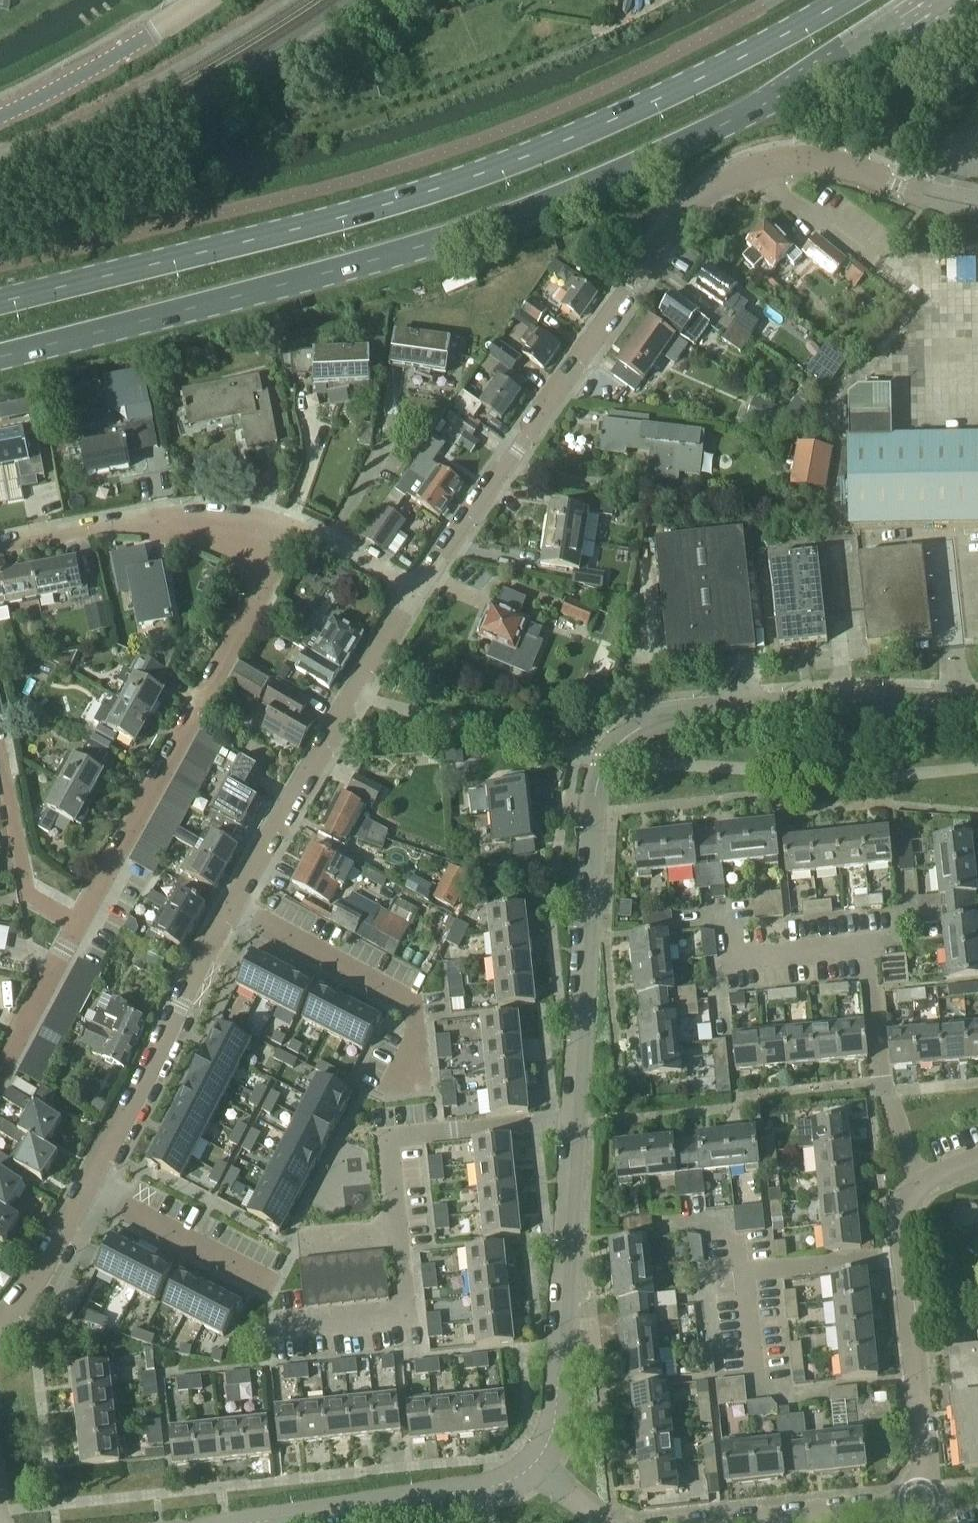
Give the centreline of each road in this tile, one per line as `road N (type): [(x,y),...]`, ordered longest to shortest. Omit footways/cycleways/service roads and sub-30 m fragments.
road 1 (residential): [(539,1469),(559,1413),(593,789),(601,758),(635,726),(667,712),(867,701),(977,708)]
road 2 (primary): [(0,354),(500,218),(802,85),(933,0)]
road 3 (primary): [(844,0),(563,143),(440,188),(0,303)]
road 4 (residential): [(413,598),(629,284),(705,190),(761,164),(816,162),(894,185)]
road 5 (residential): [(77,923),(249,613),(285,529)]
road 6 (residential): [(977,1162),(920,1185),(901,1210),(928,1502)]
road 7 (residential): [(231,907),(413,598)]
road 8 (residential): [(83,1187),(231,907)]
road 9 (residential): [(0,548),(119,525),(285,529)]
road 10 (residential): [(268,1522),(486,1487),(539,1469)]
road 11 (tertiary): [(0,116),(203,0)]
road 12 (residential): [(928,1502),(713,1522)]
road 13 (residential): [(231,907),(413,1006)]
road 14 (residential): [(83,1187),(267,1279)]
road 15 (residential): [(77,923),(27,898),(0,759)]
road 16 (residential): [(0,1074),(77,923)]
road 17 (residential): [(0,1321),(39,1274),(83,1187)]
road 18 (residential): [(285,529),(413,598)]

